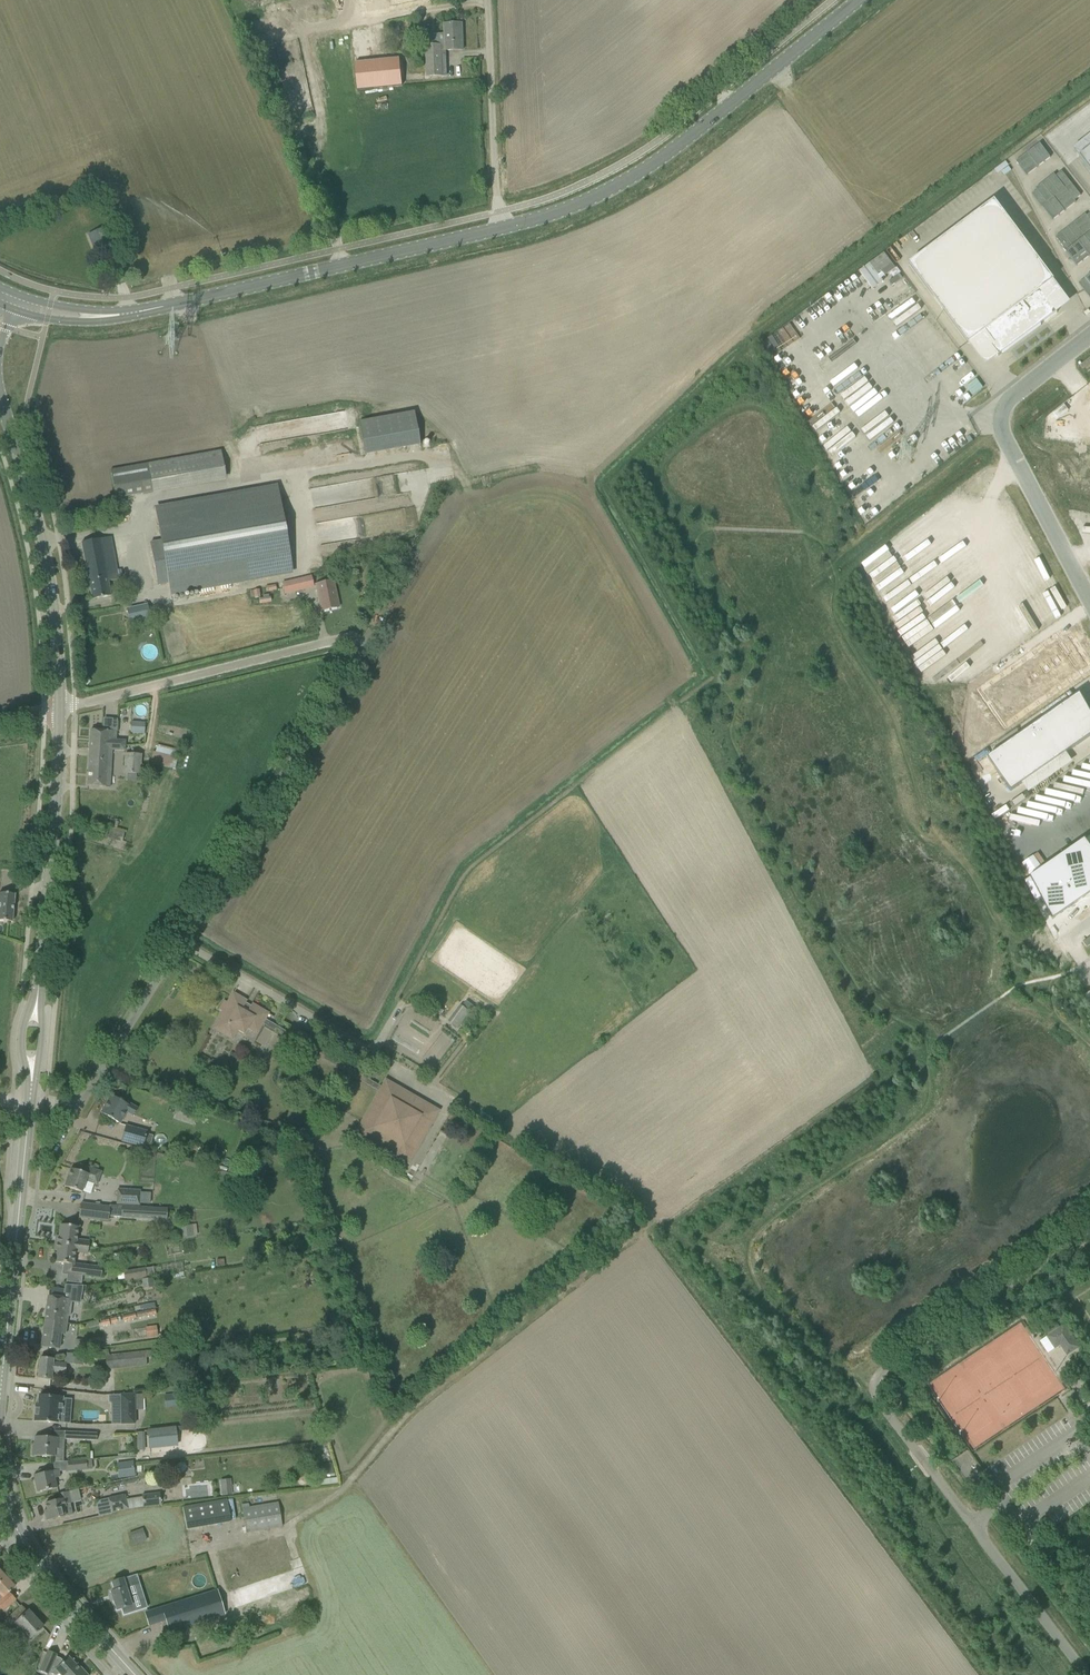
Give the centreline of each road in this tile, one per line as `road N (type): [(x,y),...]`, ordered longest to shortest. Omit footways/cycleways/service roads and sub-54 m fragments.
road 1 (residential): [(178,942),(359,645),(342,639),(58,709)]
road 2 (track): [(1021,984),(969,865),(931,825),(870,672),(834,611),(838,576),(825,542),(803,532)]
road 3 (track): [(925,1049),(915,1032),(857,995),(770,846),(769,816),(747,793),(726,736),(745,686)]
road 4 (tertiary): [(499,230),(563,211),(635,175),(859,0)]
road 5 (tertiary): [(123,315),(499,230)]
road 6 (residential): [(178,942),(486,1120)]
road 7 (unclassified): [(1089,336),(1010,394),(1003,427),(1089,601)]
road 8 (tertiary): [(58,709),(50,591),(0,395)]
road 9 (tertiary): [(0,1390),(29,1103)]
road 10 (tertiary): [(37,996),(58,709)]
road 11 (track): [(750,1241),(767,1218),(915,1120),(931,1098),(925,1049)]
road 12 (unclassified): [(1086,1674),(922,1460)]
road 13 (tertiary): [(131,1674),(26,1548),(0,1472)]
road 14 (residential): [(499,230),(487,0)]
road 15 (track): [(745,686),(757,655),(750,635),(705,587),(694,559),(691,541),(712,528)]
road 16 (residential): [(78,1107),(178,942)]
road 17 (track): [(840,1371),(823,1364),(760,1291),(750,1241)]

